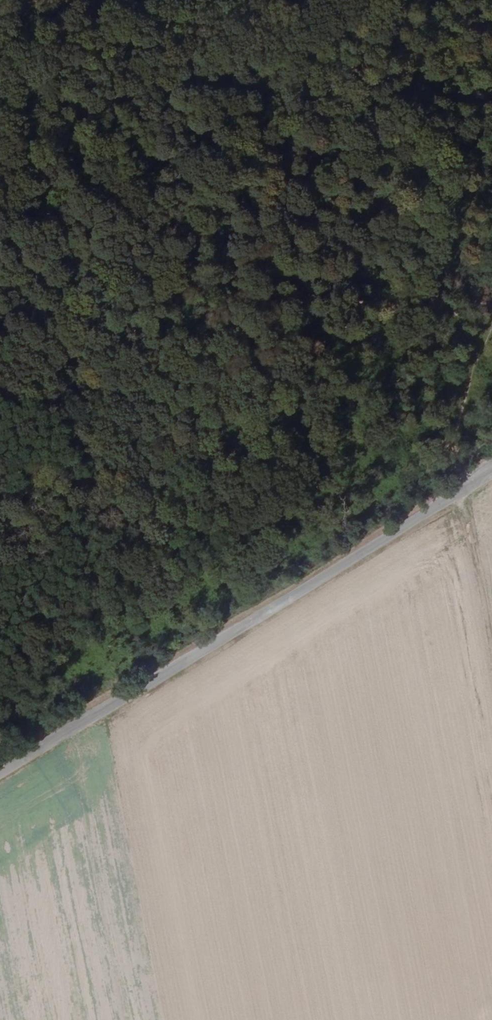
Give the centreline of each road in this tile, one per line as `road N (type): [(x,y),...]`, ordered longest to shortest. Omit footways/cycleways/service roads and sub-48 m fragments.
road 1 (unclassified): [(0,773),(491,476)]
road 2 (track): [(491,657),(464,493)]

